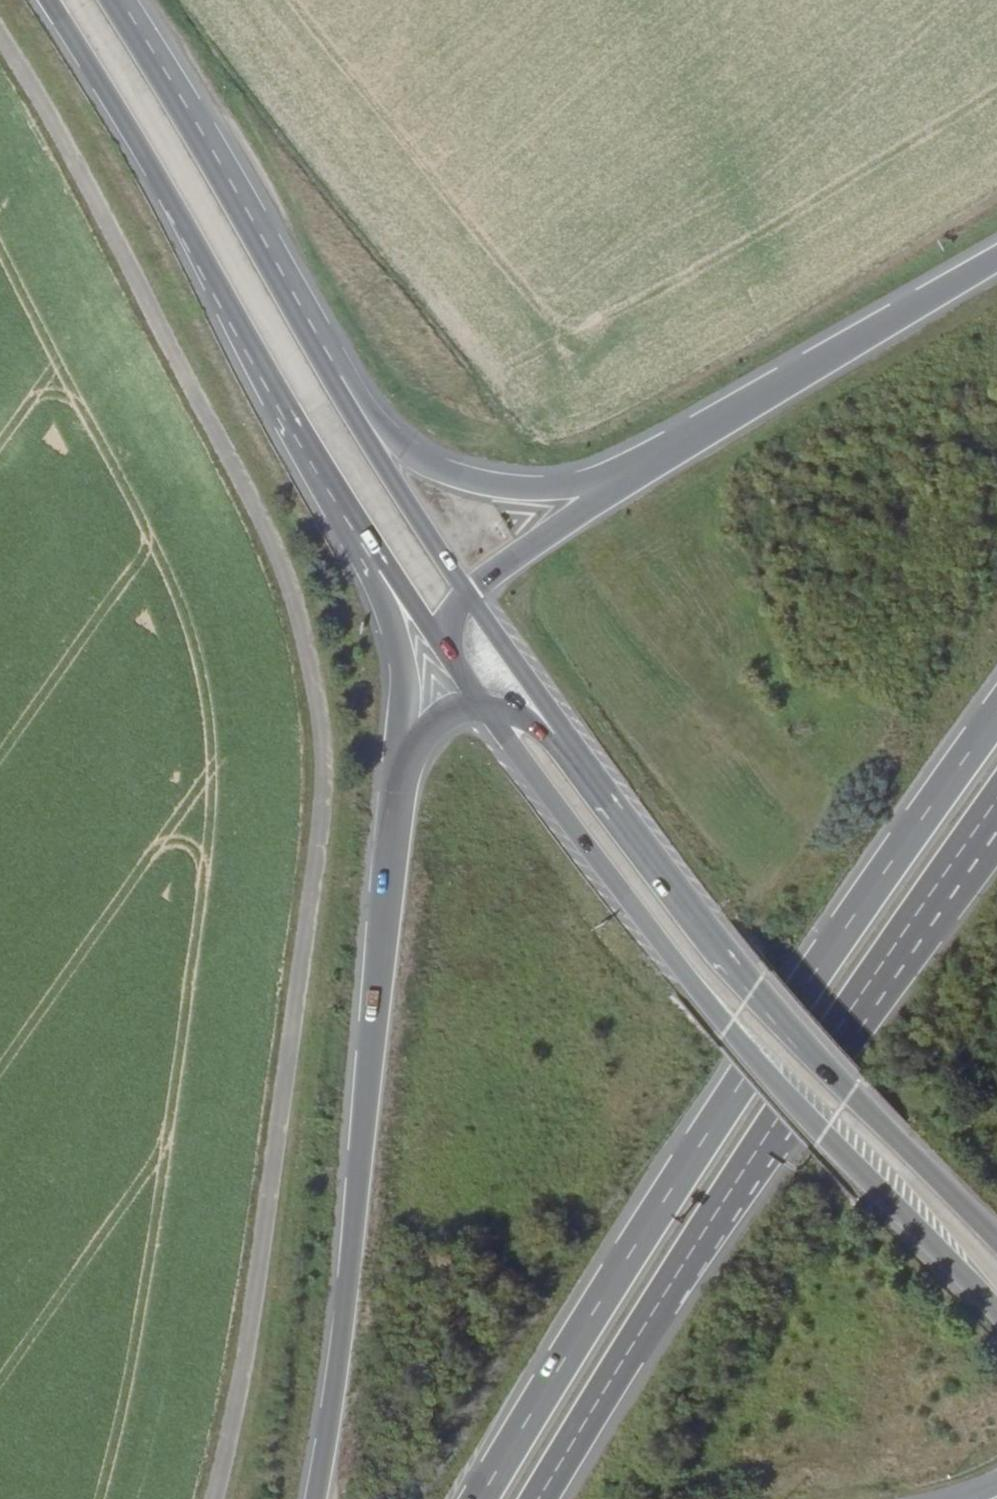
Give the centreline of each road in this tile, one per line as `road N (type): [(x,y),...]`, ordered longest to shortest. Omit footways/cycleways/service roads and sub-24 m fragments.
road 1 (unclassified): [(0,41),(176,358),(327,720),(291,1054),(235,1437),(217,1498)]
road 2 (trunk): [(996,711),(846,925),(479,1498)]
road 3 (primary): [(484,706),(696,974),(891,1201),(996,1309)]
road 4 (trunk): [(398,763),(371,1062),(315,1498)]
road 5 (trunk): [(539,1498),(661,1296),(891,950)]
road 6 (primary): [(996,1241),(724,942),(606,788)]
road 7 (trunk): [(238,317),(231,333),(398,635),(398,763)]
road 8 (trunk): [(996,259),(644,466)]
road 9 (primary): [(325,349),(119,0)]
road 10 (primary): [(238,317),(453,659)]
road 11 (trunk): [(644,466),(543,489),(473,480),(417,459),(325,349)]
road 12 (primary): [(53,0),(238,317)]
road 13 (primary): [(467,594),(337,385),(325,349)]
road 14 (primary): [(606,788),(467,594)]
road 15 (trunk): [(644,466),(467,594)]
road 16 (trunk): [(891,950),(996,798)]
road 17 (primary): [(606,788),(538,726),(484,706)]
road 18 (trunk): [(891,950),(937,917),(996,850)]

